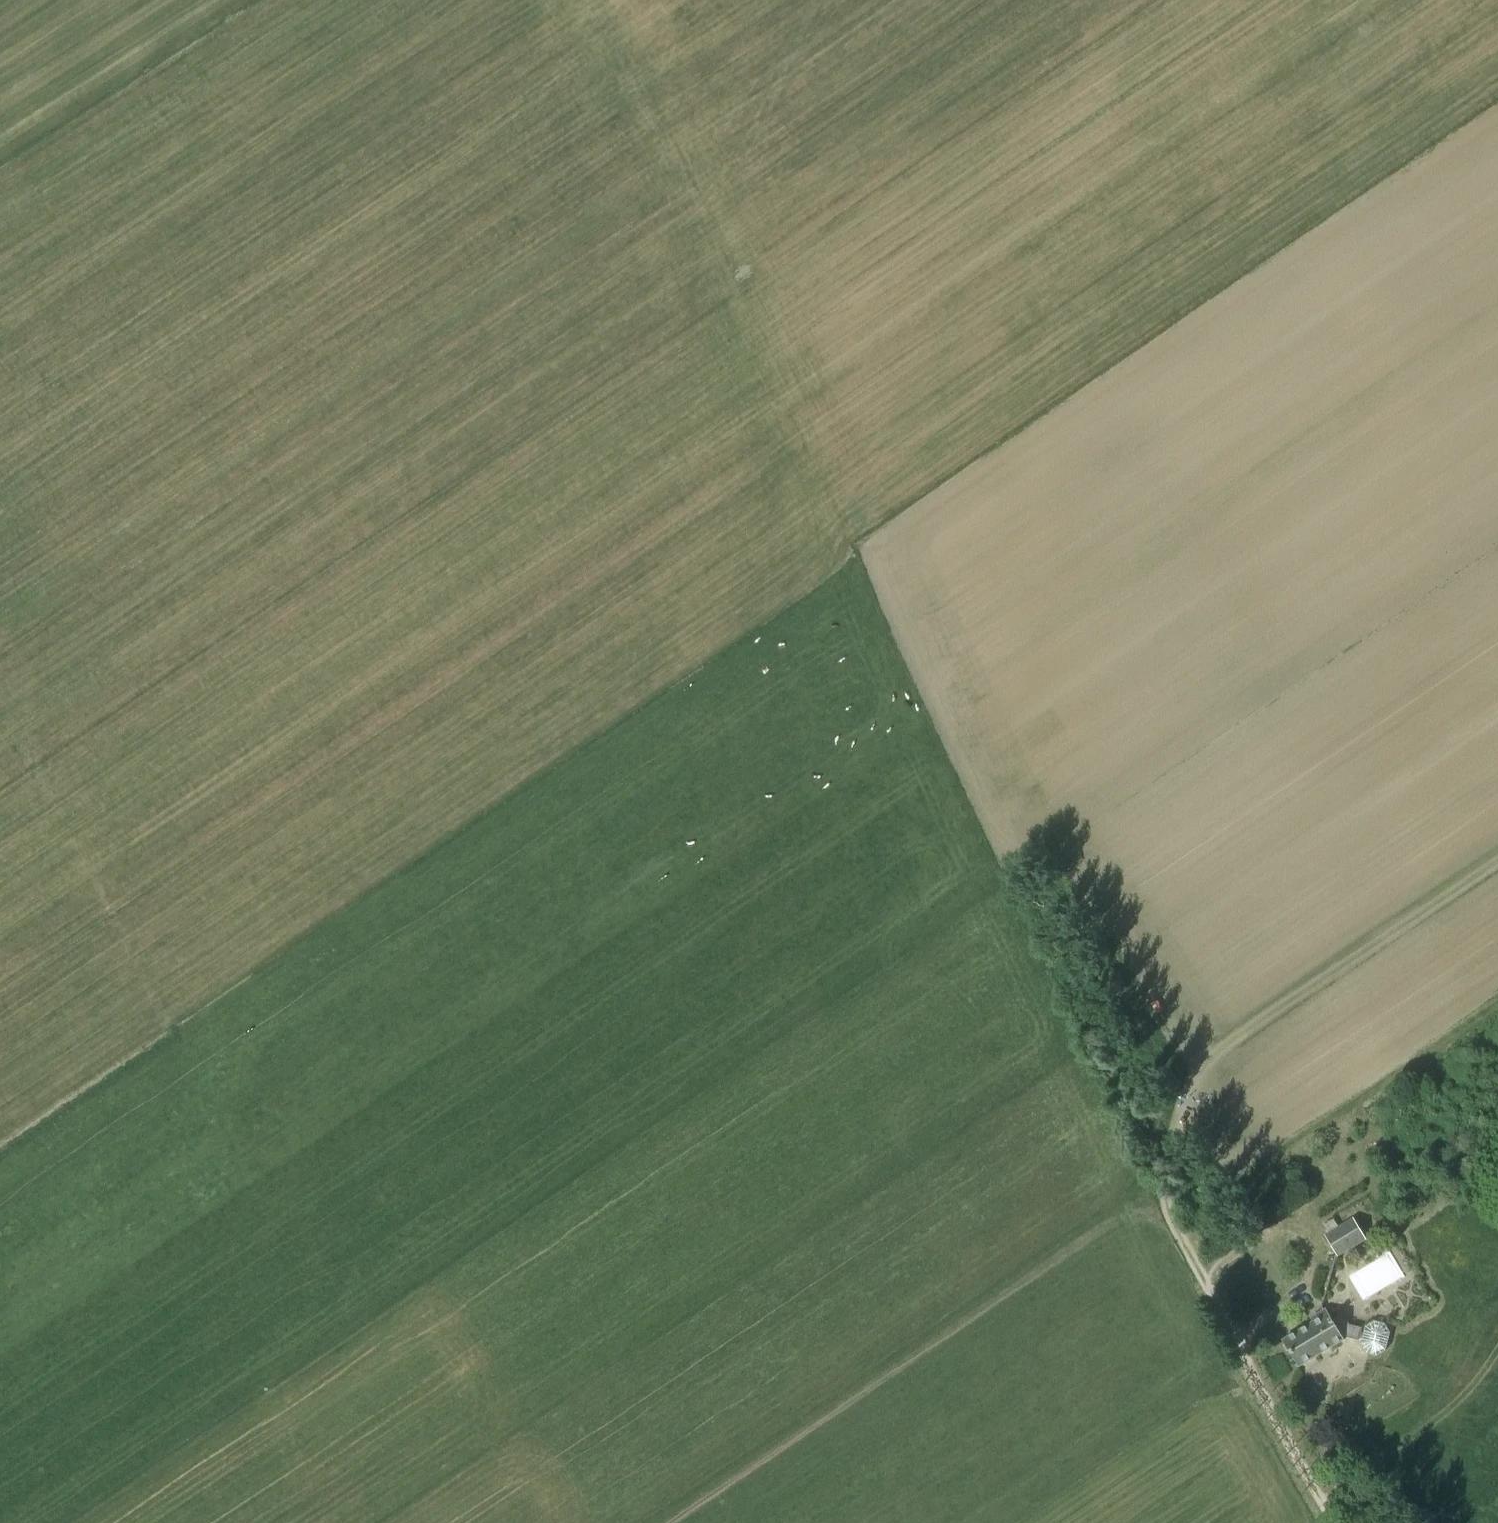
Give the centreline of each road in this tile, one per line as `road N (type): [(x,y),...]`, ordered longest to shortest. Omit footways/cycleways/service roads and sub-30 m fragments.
road 1 (track): [(1336,1522),(1194,1262),(1174,1218),(1164,1160),(1180,1104),(1230,1042),(1497,860)]
road 2 (track): [(1497,1330),(1432,1418),(1322,1499)]

